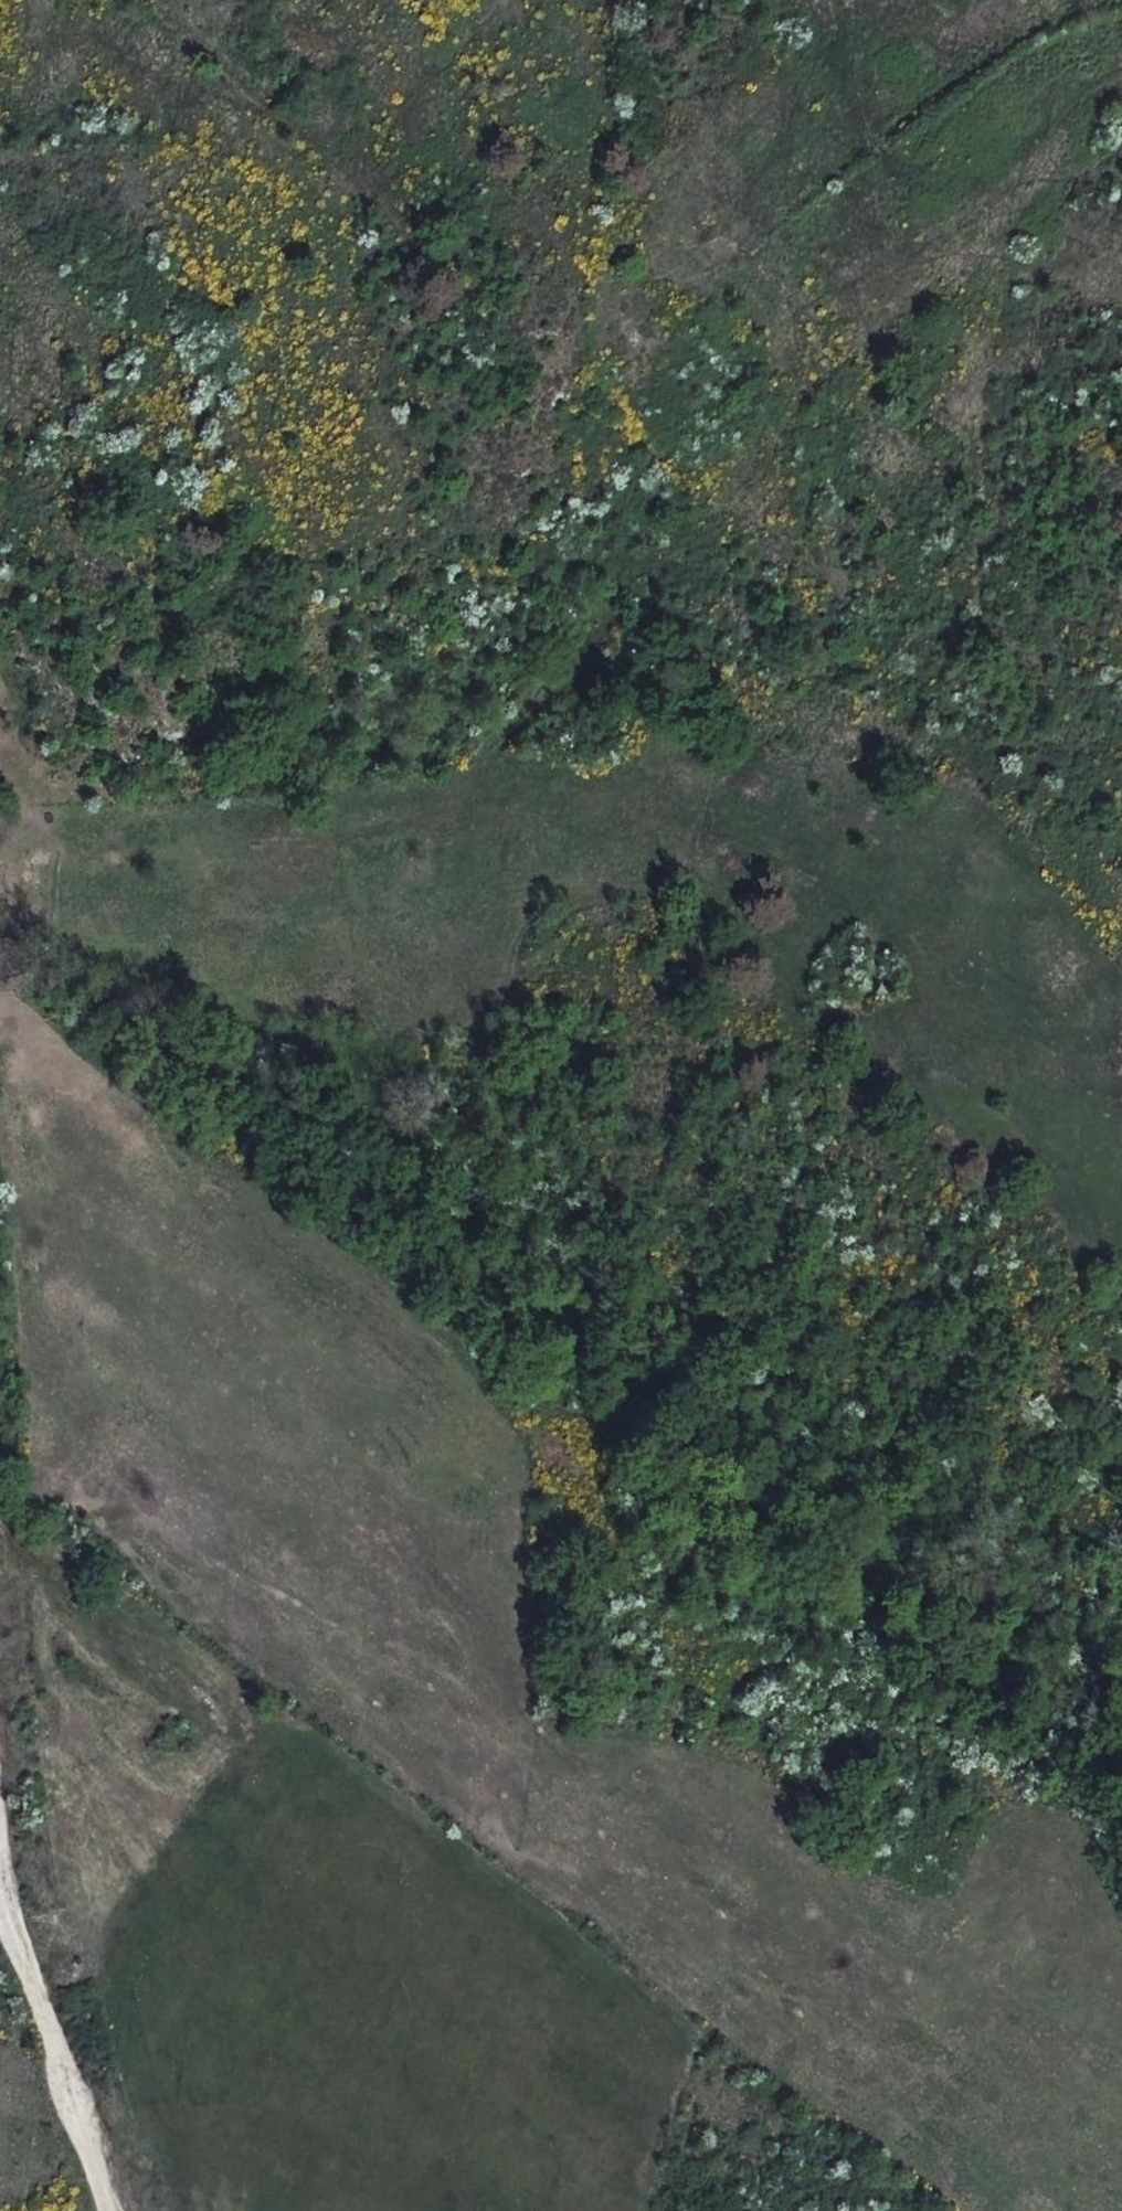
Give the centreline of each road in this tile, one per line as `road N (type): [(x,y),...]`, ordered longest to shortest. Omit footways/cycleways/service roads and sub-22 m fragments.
road 1 (track): [(127,2210),(0,1921)]

